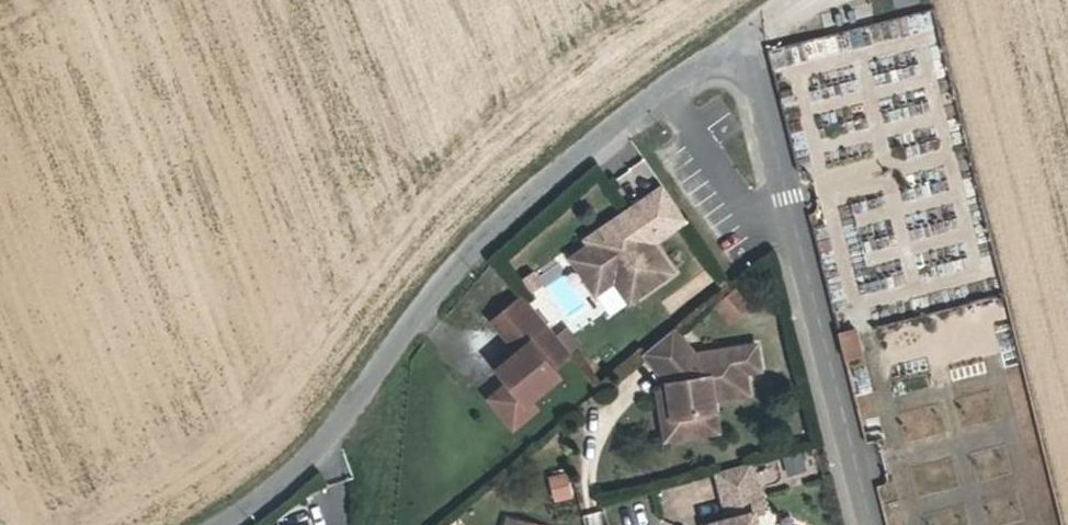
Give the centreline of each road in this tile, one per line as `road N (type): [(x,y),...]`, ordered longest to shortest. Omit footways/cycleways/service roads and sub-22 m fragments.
road 1 (residential): [(745,40),(515,212),(424,309),(303,468),(228,524)]
road 2 (residential): [(745,40),(870,524)]

